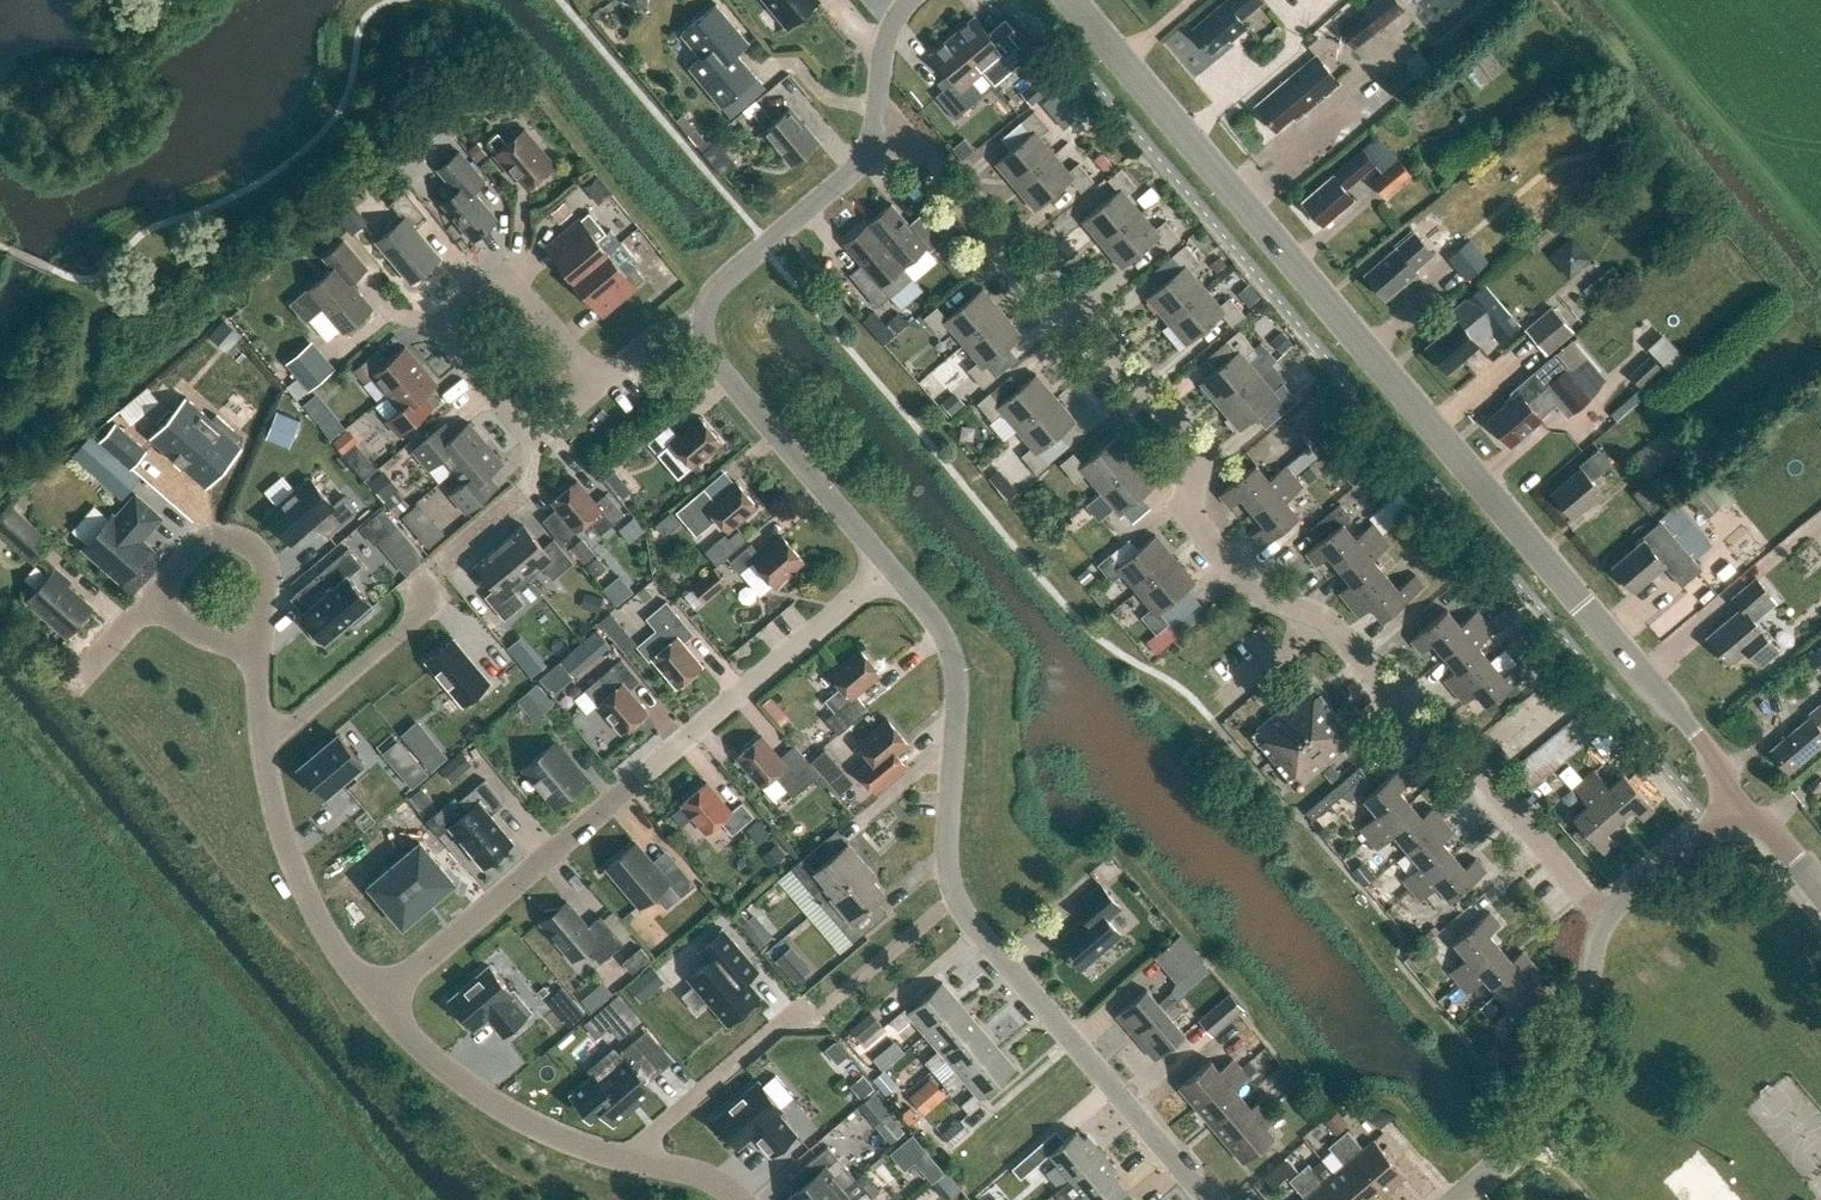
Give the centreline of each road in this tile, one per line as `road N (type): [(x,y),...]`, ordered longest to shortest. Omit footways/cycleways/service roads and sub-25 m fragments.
road 1 (residential): [(1601,918),(1470,760),(1436,747),(1347,640),(1314,615),(1265,600),(1193,521),(1193,460),(1175,419),(1045,272),(999,246),(883,106)]
road 2 (tertiary): [(1741,799),(1072,0)]
road 3 (residential): [(887,570),(943,633),(957,688),(947,849),(954,900),(1208,1199)]
road 4 (residential): [(377,1002),(887,570)]
road 5 (residential): [(265,748),(421,614),(433,571),(529,492),(535,430)]
road 6 (residential): [(737,1199),(707,1180),(518,1116),(446,1069),(377,1002)]
road 7 (residential): [(535,430),(462,352),(455,320),(497,284),(518,287),(602,382)]
road 8 (residential): [(1454,1199),(1560,1109),(1577,1069),(1601,918)]
road 9 (residential): [(705,325),(710,352),(727,378),(887,570)]
road 10 (residential): [(705,325),(720,285),(866,155),(883,106)]
road 11 (residential): [(377,1002),(310,905),(265,748)]
road 12 (residential): [(259,649),(266,574),(244,543),(197,548),(151,598)]
road 13 (residential): [(1601,918),(1741,799)]
road 14 (tertiary): [(1820,896),(1741,799)]
road 15 (residential): [(151,598),(197,632),(259,649)]

